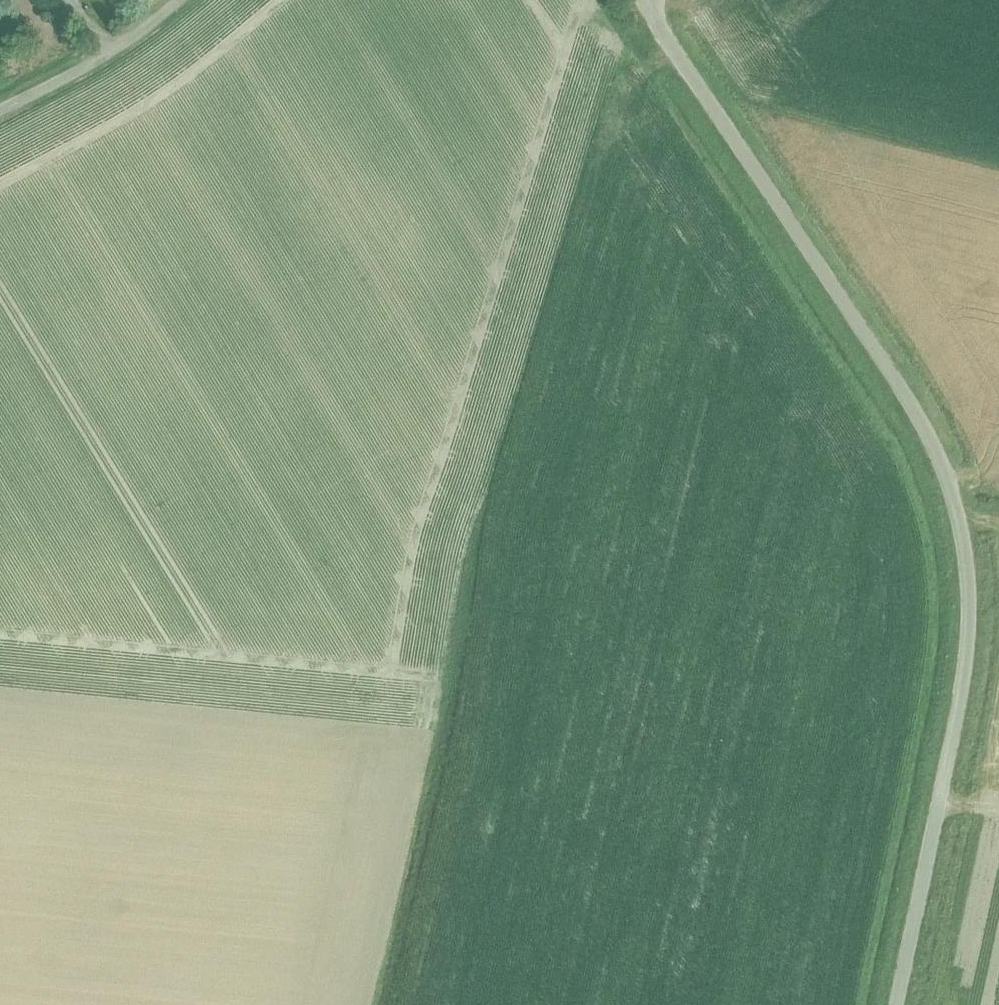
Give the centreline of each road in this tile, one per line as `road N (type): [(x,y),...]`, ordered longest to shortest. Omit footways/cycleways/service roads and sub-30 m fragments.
road 1 (unclassified): [(896,1004),(962,680),(969,581),(950,482),(923,427),(641,0)]

